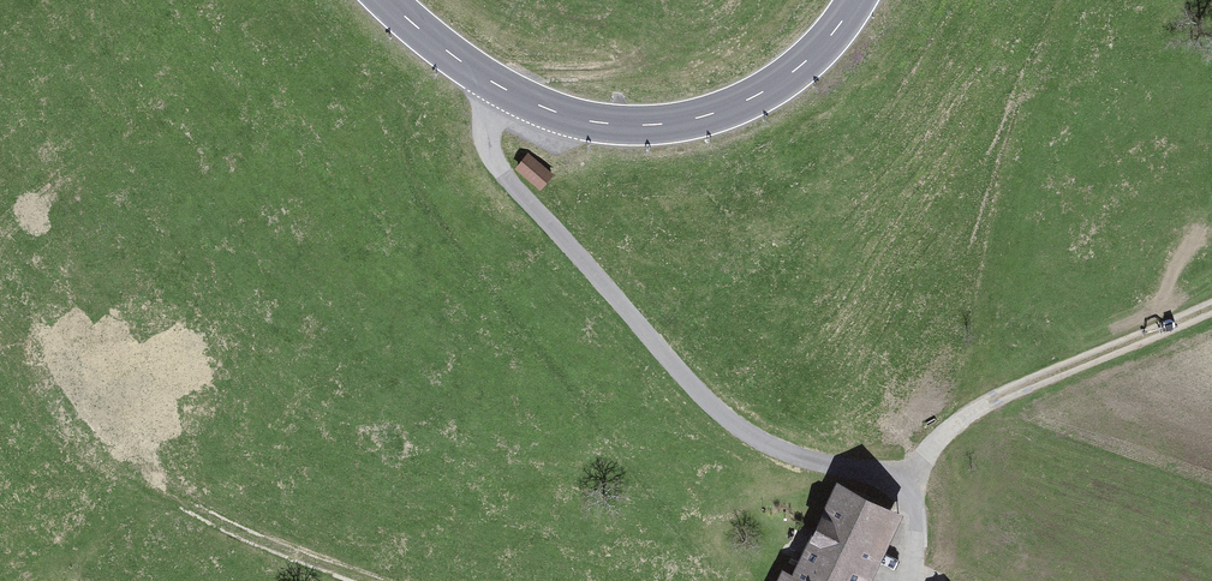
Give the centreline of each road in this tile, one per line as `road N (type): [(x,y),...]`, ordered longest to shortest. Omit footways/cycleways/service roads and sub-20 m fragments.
road 1 (track): [(1211,310),(965,420),(903,475),(780,453),(718,412),(547,237),(479,143),(498,92)]
road 2 (tertiary): [(387,0),(498,92),(559,116),(644,129),(732,111),(791,77),(854,0)]

